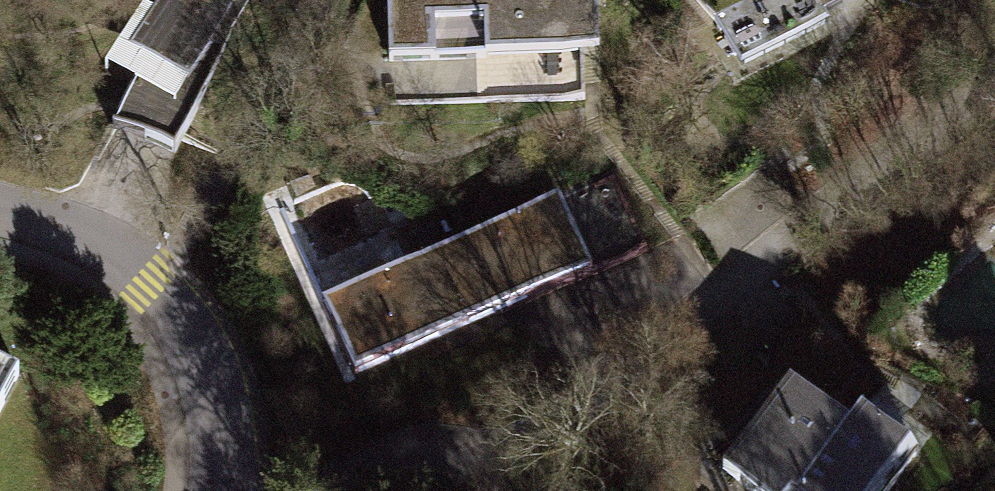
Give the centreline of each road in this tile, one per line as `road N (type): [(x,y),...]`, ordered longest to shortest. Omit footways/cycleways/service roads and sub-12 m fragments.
road 1 (residential): [(326,490),(386,459),(500,458),(551,436),(994,89)]
road 2 (residential): [(0,212),(152,280),(208,363),(224,444),(217,490)]

